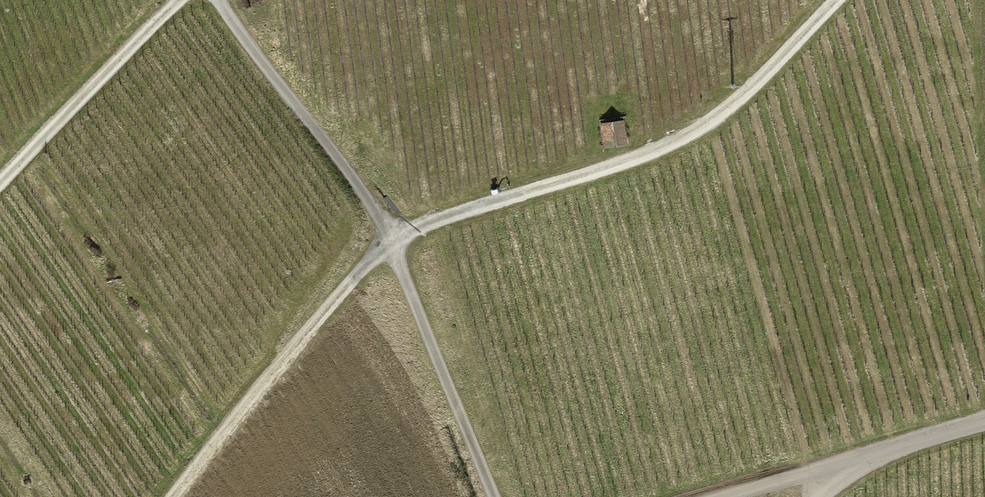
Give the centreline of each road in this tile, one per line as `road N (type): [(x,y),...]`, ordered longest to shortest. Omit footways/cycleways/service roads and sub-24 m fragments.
road 1 (track): [(498,496),(390,252),(211,0)]
road 2 (track): [(390,252),(416,232),(661,162),(738,109),(844,0)]
road 3 (track): [(390,252),(181,496)]
road 4 (track): [(0,176),(183,0)]
road 5 (track): [(721,496),(869,450)]

